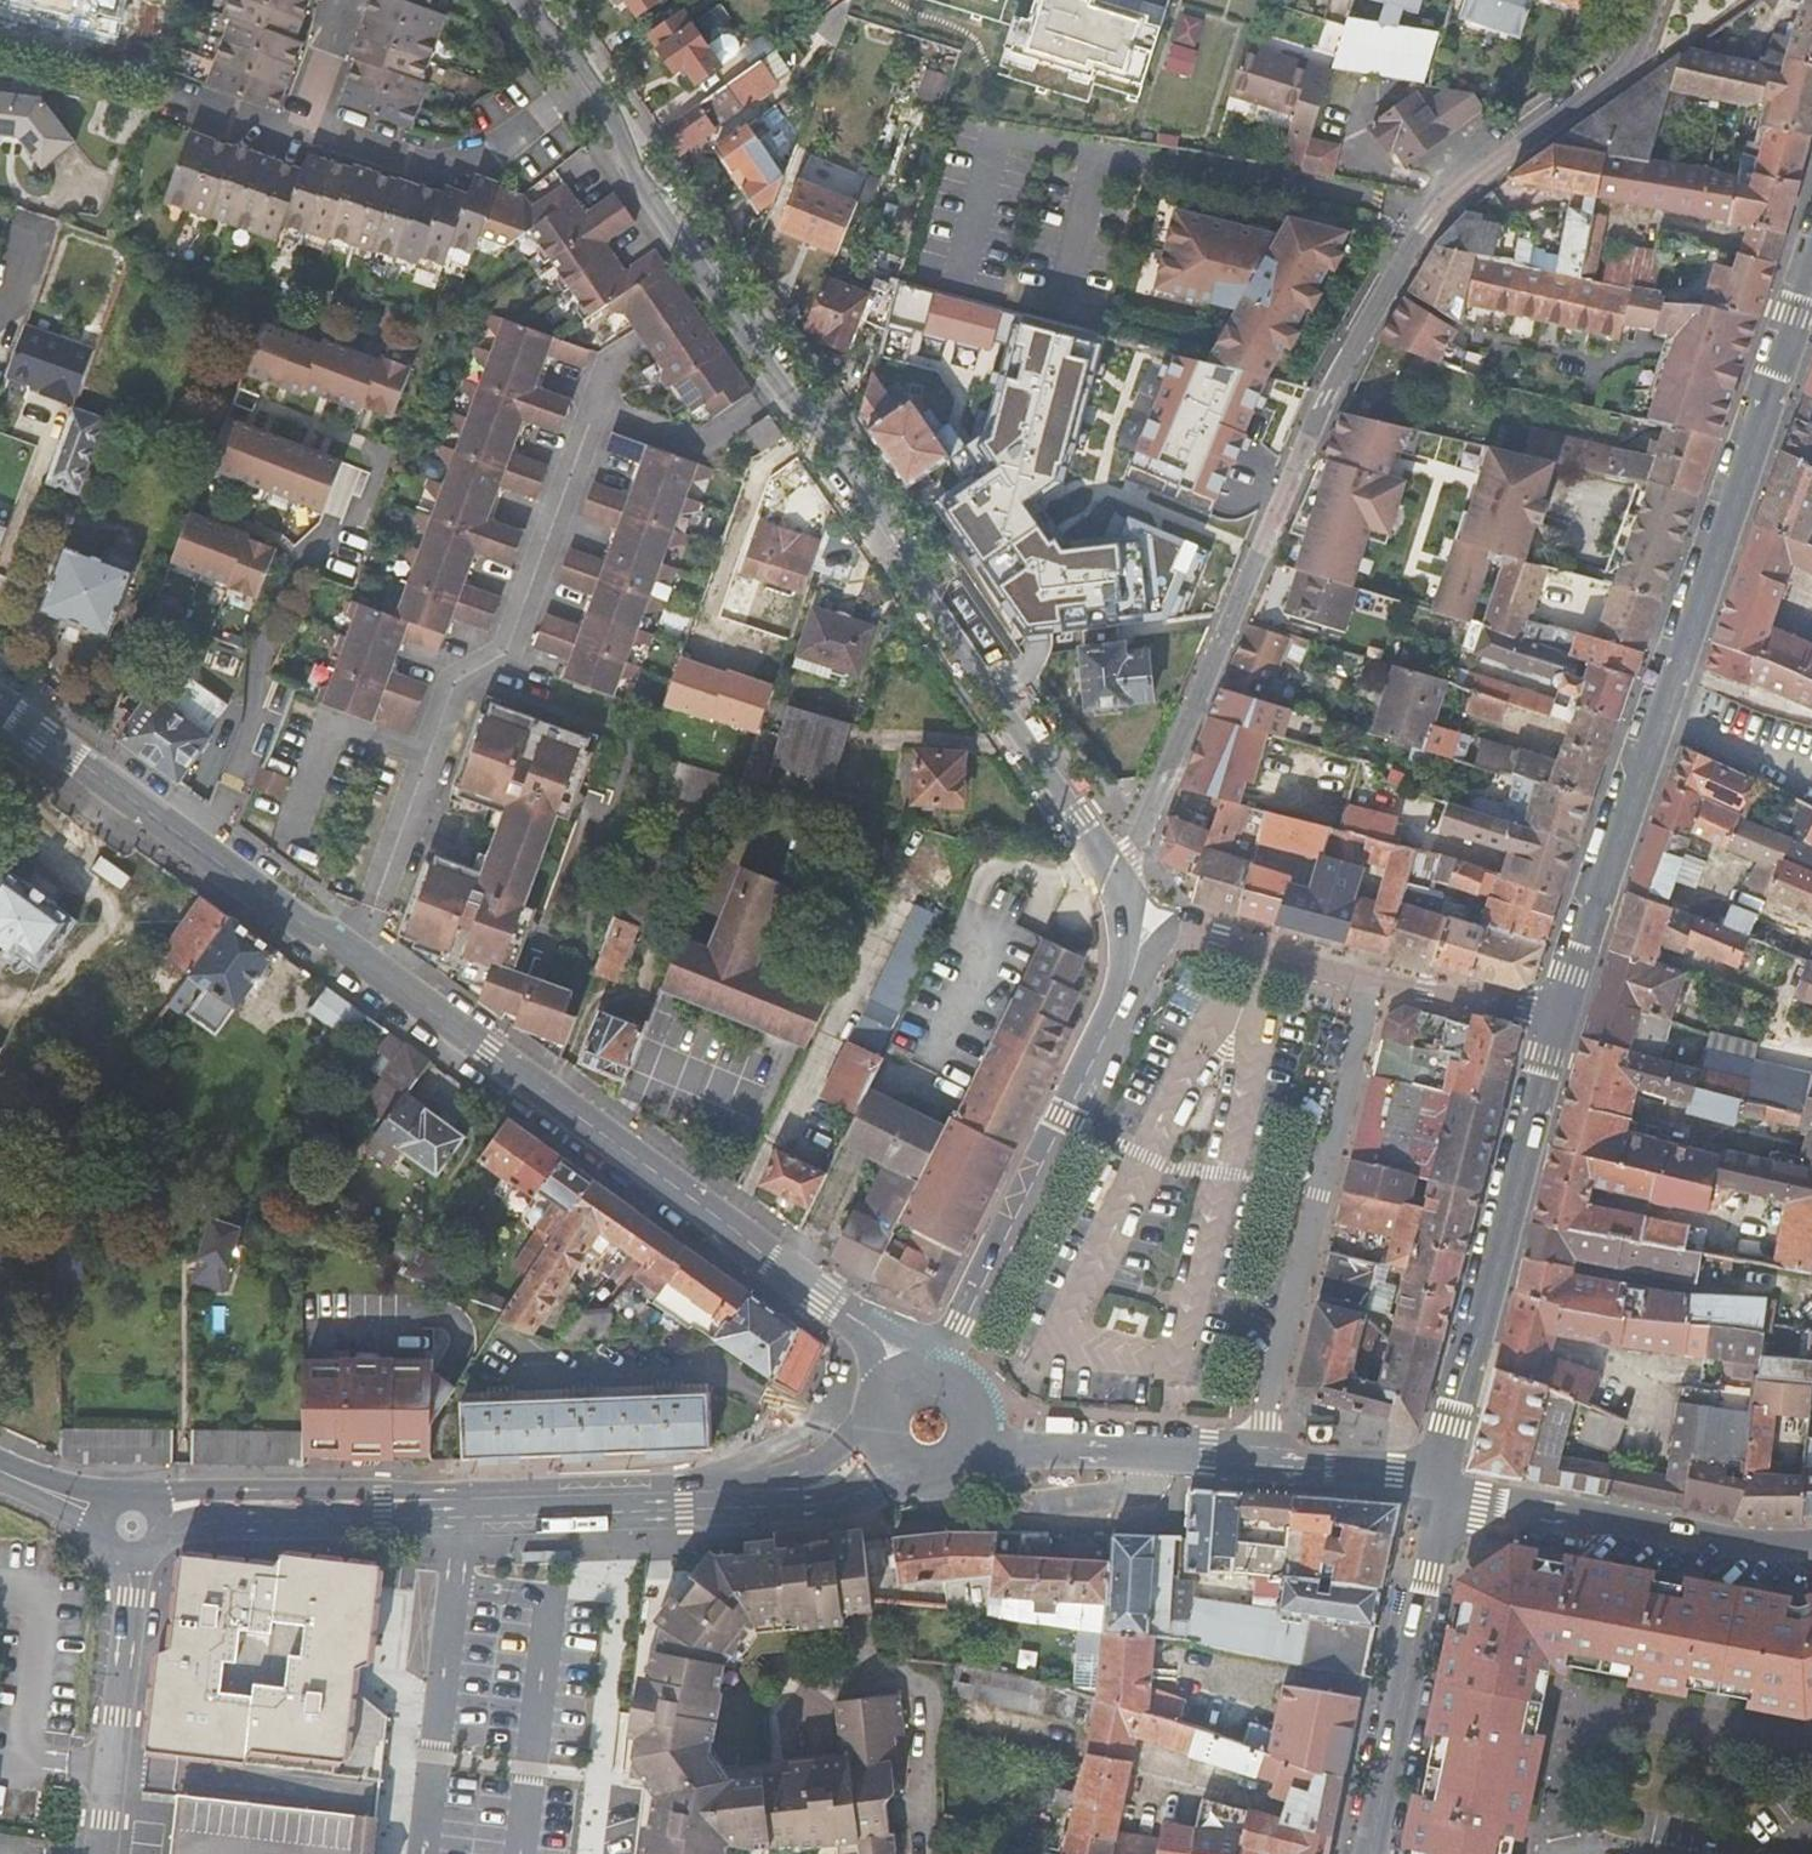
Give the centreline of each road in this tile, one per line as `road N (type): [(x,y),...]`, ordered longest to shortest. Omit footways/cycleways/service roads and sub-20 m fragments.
road 1 (unclassified): [(1653,0),(1627,63),(1608,82),(1437,207),(1337,376),(1125,889)]
road 2 (residential): [(783,390),(691,446),(596,408),(505,654),(454,694),(352,954)]
road 3 (tertiary): [(1561,1019),(1811,281)]
road 4 (tertiary): [(165,1534),(211,1518),(816,1504),(874,1490),(905,1473)]
road 5 (tertiary): [(873,1420),(802,1468),(749,1479),(148,1497)]
road 6 (residential): [(783,390),(826,431),(899,533),(938,619),(1125,889)]
road 7 (secondary): [(824,1298),(352,954)]
road 8 (residential): [(1251,1463),(1371,978)]
road 9 (tertiary): [(1438,1484),(1561,1019)]
road 10 (secondary): [(352,954),(0,702)]
road 11 (residential): [(1130,987),(943,1373)]
road 12 (secondary): [(1438,1484),(1714,1545),(1811,1548)]
road 13 (secondary): [(1366,1853),(1438,1484)]
road 14 (residential): [(592,88),(651,203),(783,390)]
road 15 (residential): [(292,127),(463,164),(592,88)]
road 16 (residential): [(133,1560),(101,1853)]
road 17 (residential): [(926,1853),(921,1770),(928,1698),(918,1680),(872,1669),(856,1613)]
road 18 (secondary): [(974,1448),(1251,1463)]
road 19 (residential): [(1371,978),(1197,939),(1158,952),(1130,987)]
road 20 (residential): [(1561,1019),(1371,978)]
road 21 (secondary): [(1251,1463),(1366,1470),(1438,1484)]
road 22 (secondary): [(927,1371),(917,1344),(824,1298)]
road 23 (residential): [(329,0),(292,127)]

